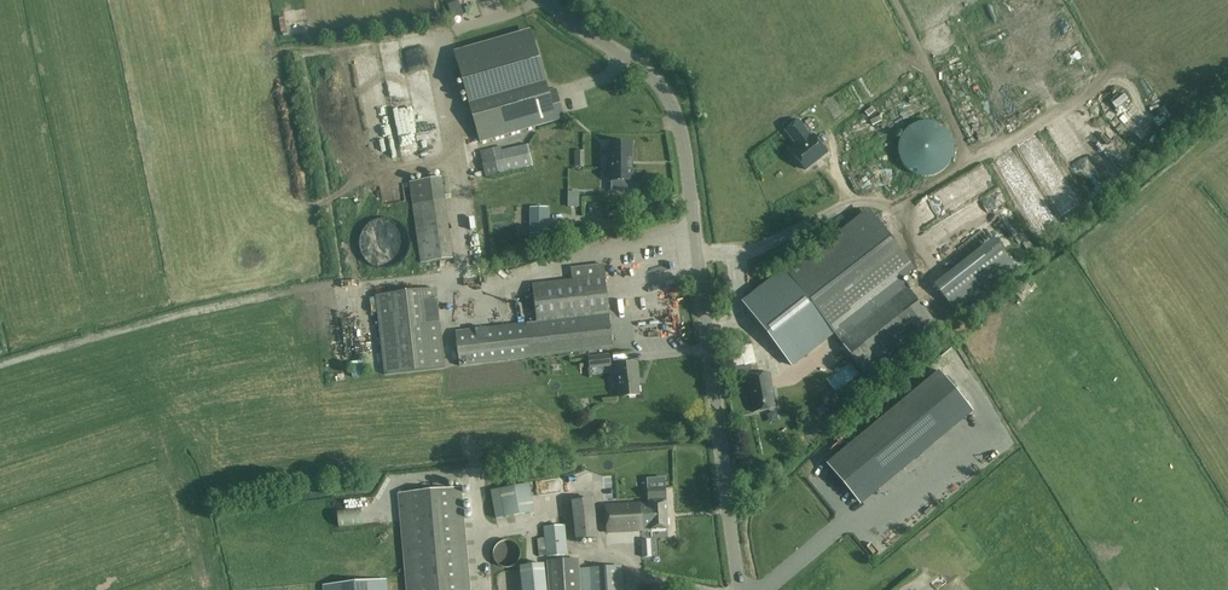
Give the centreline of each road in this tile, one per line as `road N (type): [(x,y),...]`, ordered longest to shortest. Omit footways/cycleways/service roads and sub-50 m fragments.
road 1 (unclassified): [(740,589),(674,111),(648,72),(544,0)]
road 2 (track): [(448,274),(178,311),(0,361)]

